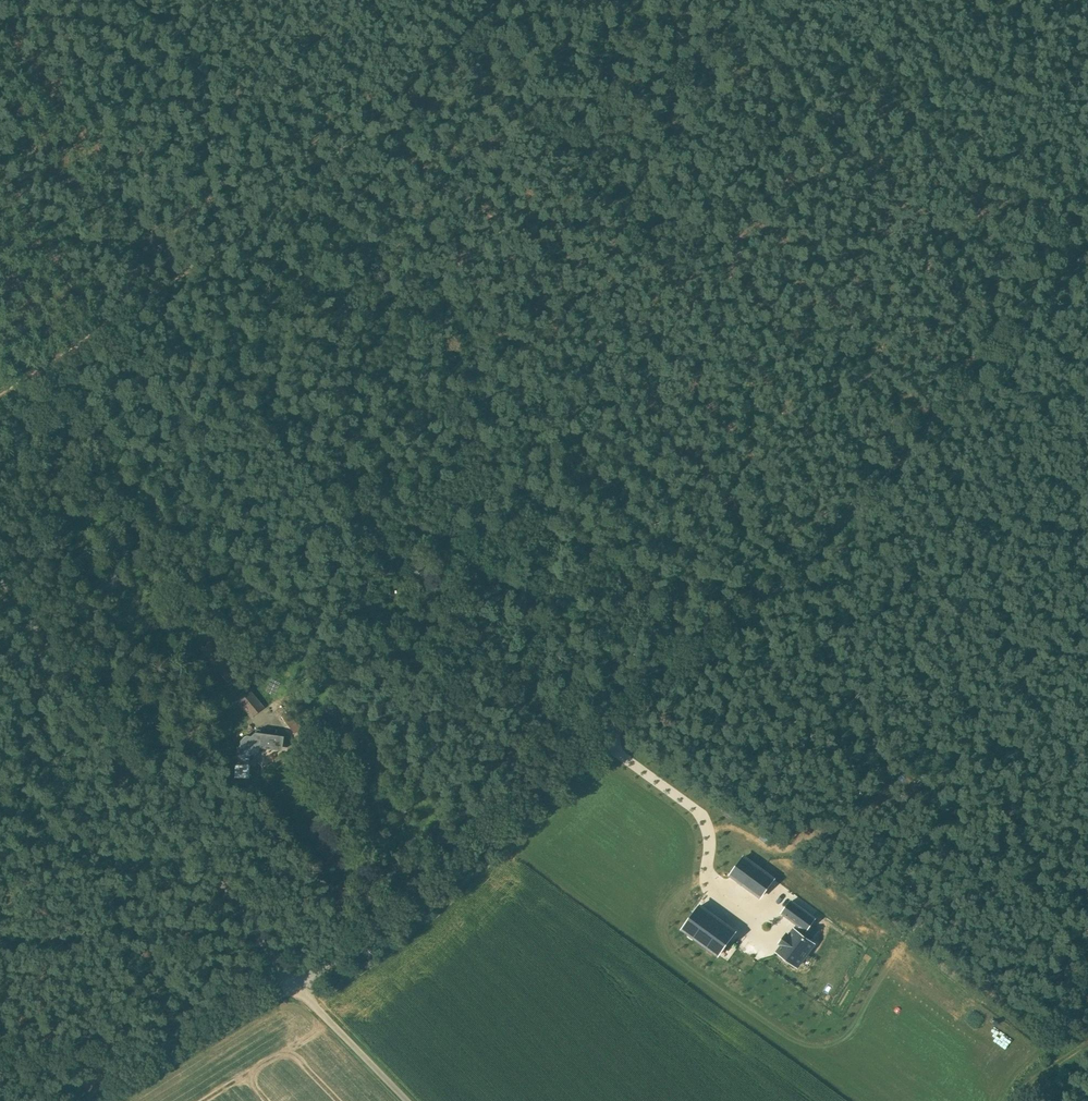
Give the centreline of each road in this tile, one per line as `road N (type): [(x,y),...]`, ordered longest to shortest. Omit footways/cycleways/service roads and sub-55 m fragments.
road 1 (unclassified): [(1087,255),(773,590),(415,902),(292,982)]
road 2 (track): [(498,0),(225,251),(0,397)]
road 3 (unclassified): [(292,982),(0,571)]
road 4 (track): [(154,0),(282,199)]
road 5 (unclassified): [(292,982),(105,1100)]
road 6 (track): [(920,436),(1087,569)]
road 7 (unclassified): [(408,1100),(292,982)]
road 8 (track): [(1087,950),(1035,1076)]

